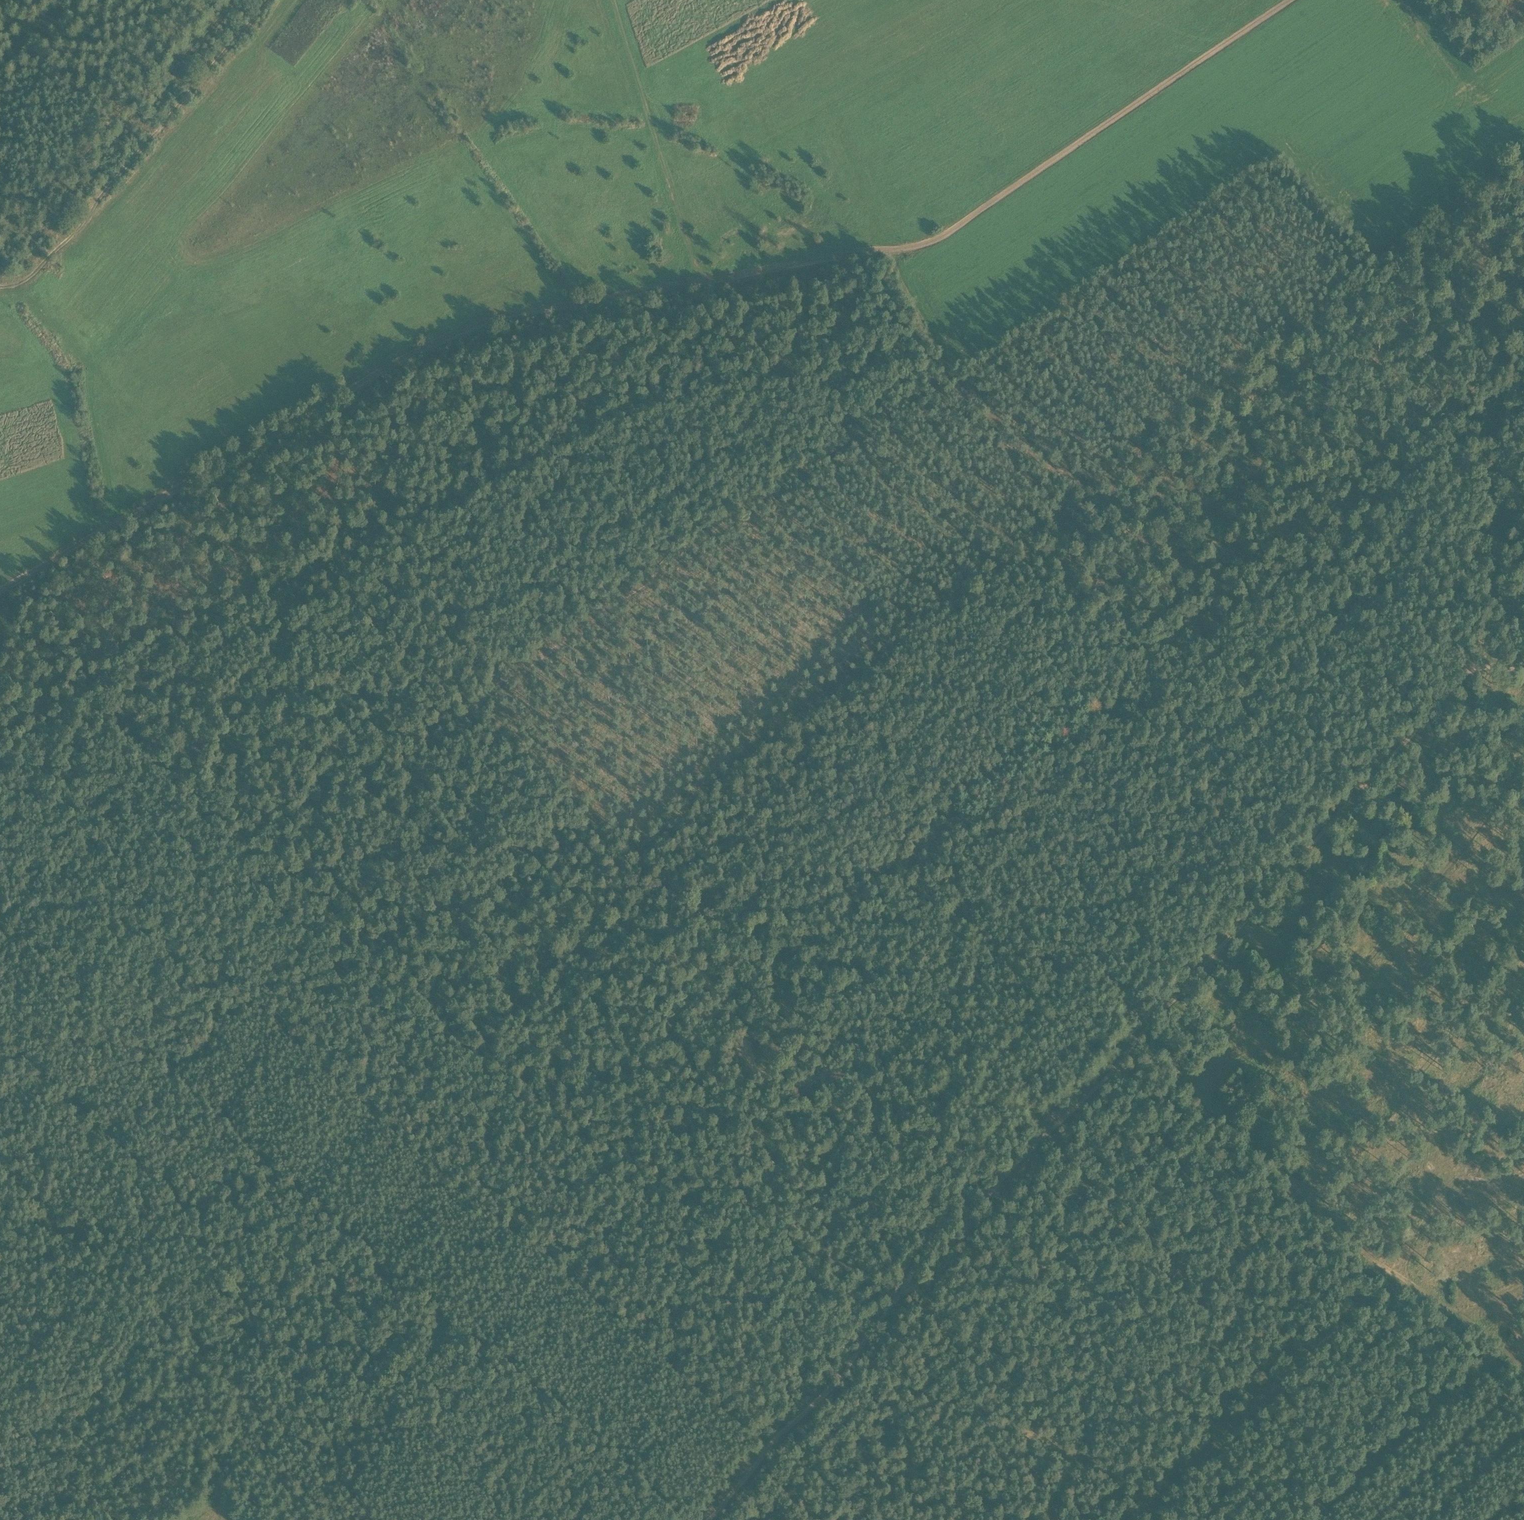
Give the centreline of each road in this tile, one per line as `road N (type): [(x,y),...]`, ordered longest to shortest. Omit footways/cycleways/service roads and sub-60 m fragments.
road 1 (track): [(1023,437),(708,664),(566,788),(649,868),(677,961),(706,991),(759,1092),(771,1189),(805,1239),(895,1302),(965,1216),(1141,1039),(1104,980),(1007,958),(952,891),(1096,764),(1106,746),(1110,725),(1079,672),(1072,613),(1097,595),(1130,532),(1170,520),(1196,486),(1244,455),(1267,392),(1291,370),(1405,306),(1465,289),(1523,239)]
road 2 (track): [(901,271),(324,573),(566,788)]
road 3 (track): [(0,593),(437,338),(547,307),(698,283)]
road 4 (track): [(899,250),(912,298),(961,379),(1049,458),(1238,555),(1371,578),(1479,659)]
road 5 (track): [(899,250),(930,241),(1050,165),(1293,0)]
road 6 (track): [(0,288),(35,273),(271,0)]
road 7 (track): [(698,283),(684,201),(615,0)]
road 8 (track): [(895,1302),(836,1384),(706,1519)]
road 9 (track): [(698,283),(899,250)]

